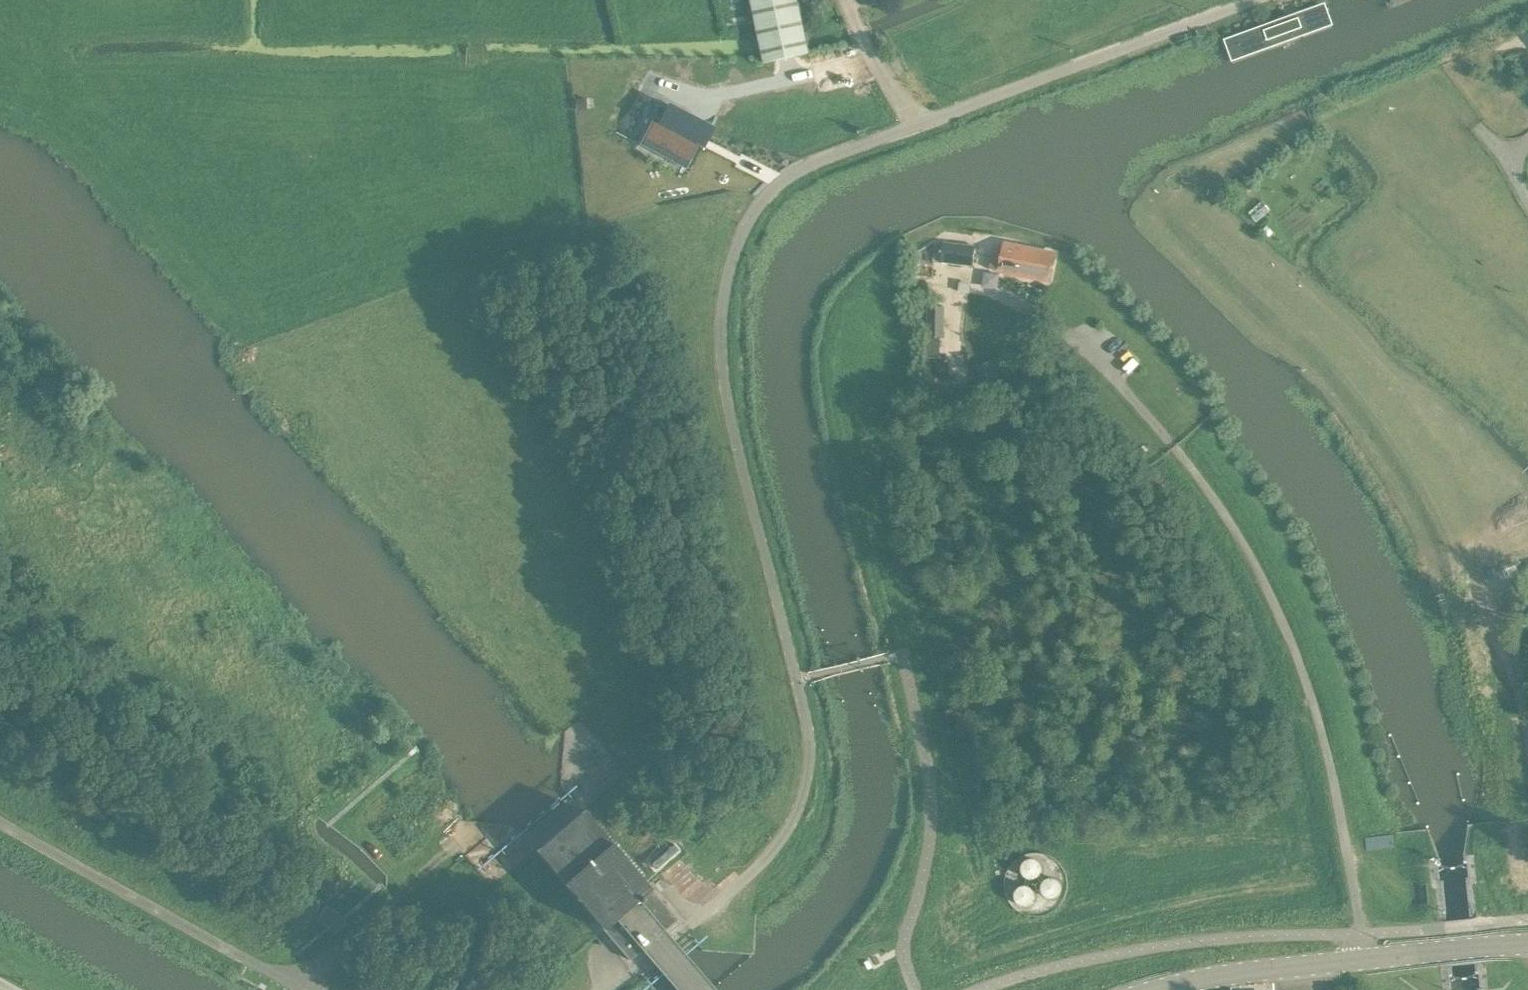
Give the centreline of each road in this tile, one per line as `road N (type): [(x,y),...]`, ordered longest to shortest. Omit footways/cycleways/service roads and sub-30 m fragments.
road 1 (unclassified): [(797,680),(721,352),(730,268),(763,199),(826,159),(1253,0)]
road 2 (tertiary): [(1162,989),(1282,967),(1527,945)]

